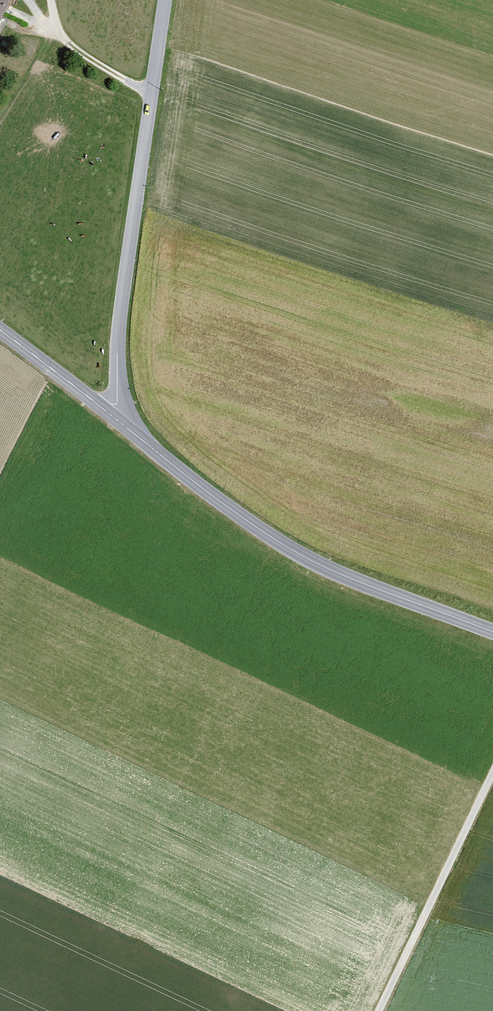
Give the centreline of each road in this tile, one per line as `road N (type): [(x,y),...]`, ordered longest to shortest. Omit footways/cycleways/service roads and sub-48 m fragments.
road 1 (tertiary): [(166,0),(123,301),(124,427)]
road 2 (tertiary): [(124,427),(296,554),(492,633)]
road 3 (track): [(380,1010),(492,775)]
road 4 (tertiary): [(124,427),(0,331)]

